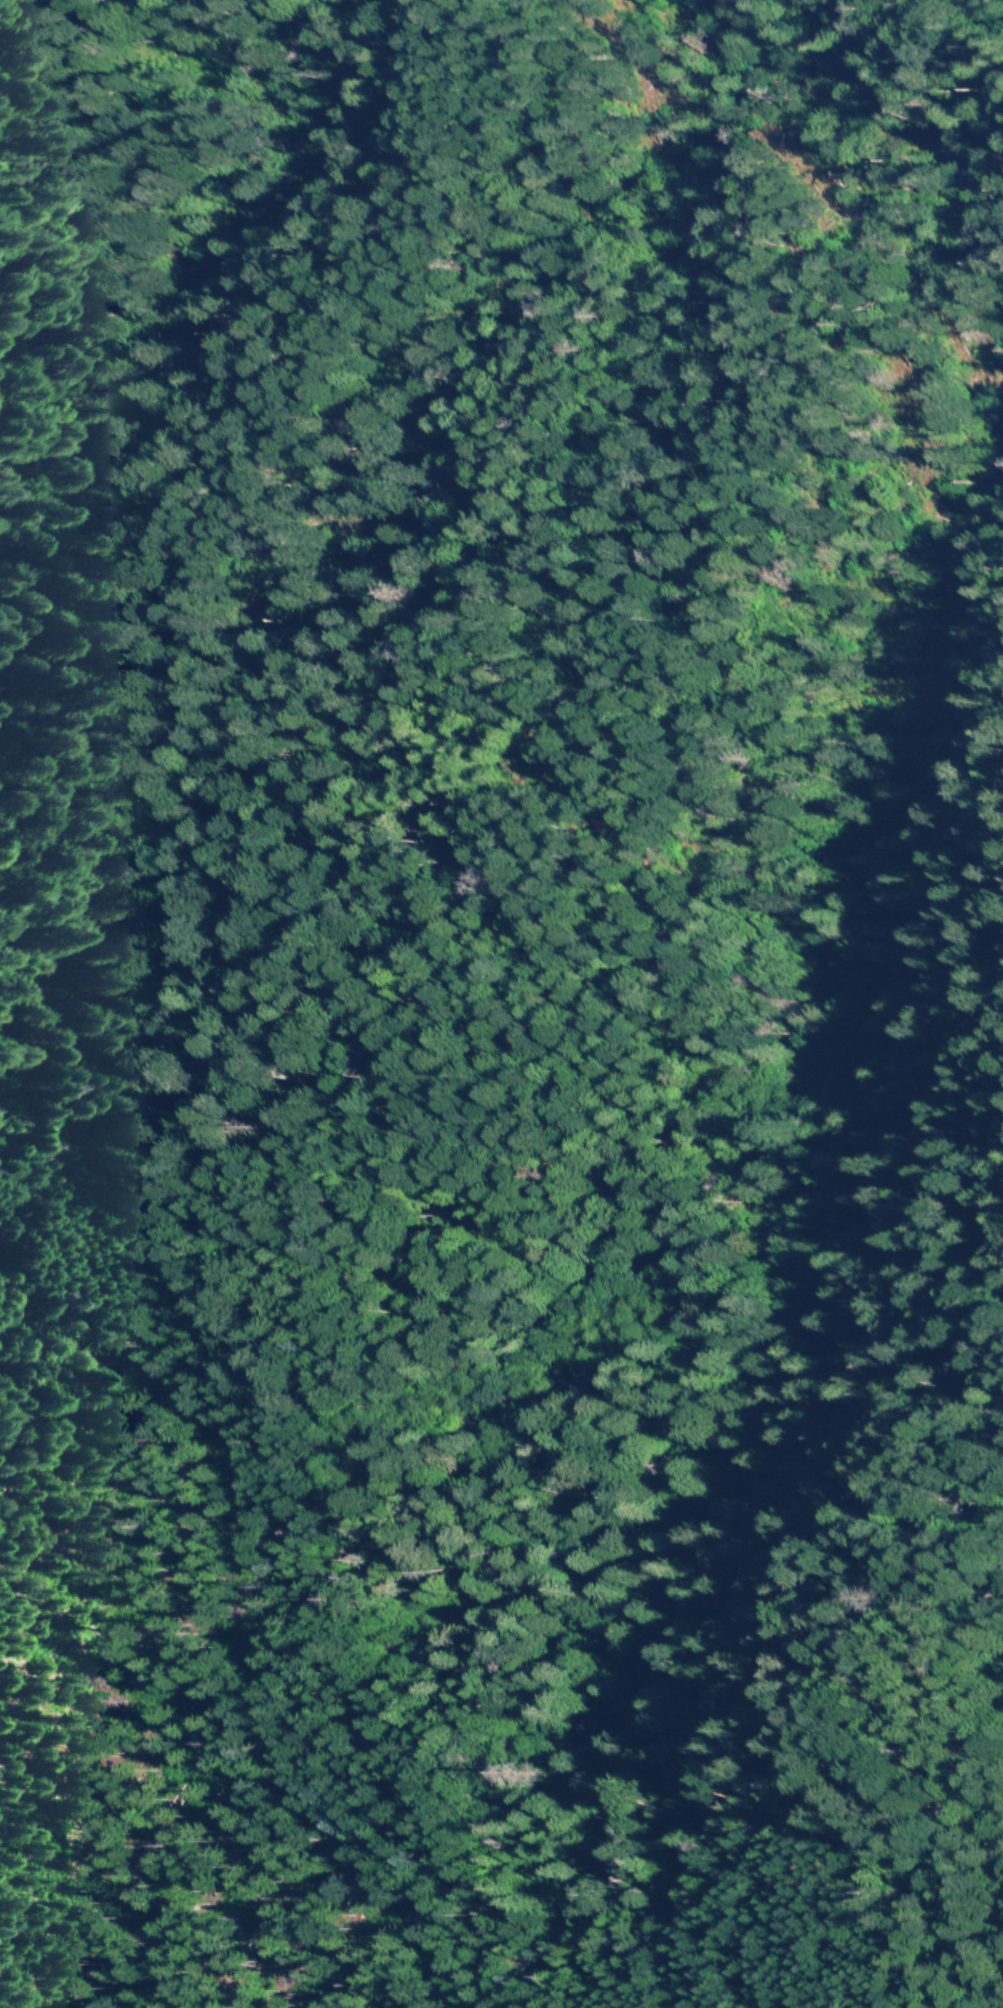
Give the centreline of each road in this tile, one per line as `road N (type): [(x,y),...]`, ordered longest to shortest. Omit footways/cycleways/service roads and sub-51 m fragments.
road 1 (track): [(471,2007),(301,1814),(252,1683),(242,1534),(218,1446),(162,1391),(27,1304),(0,1263)]

